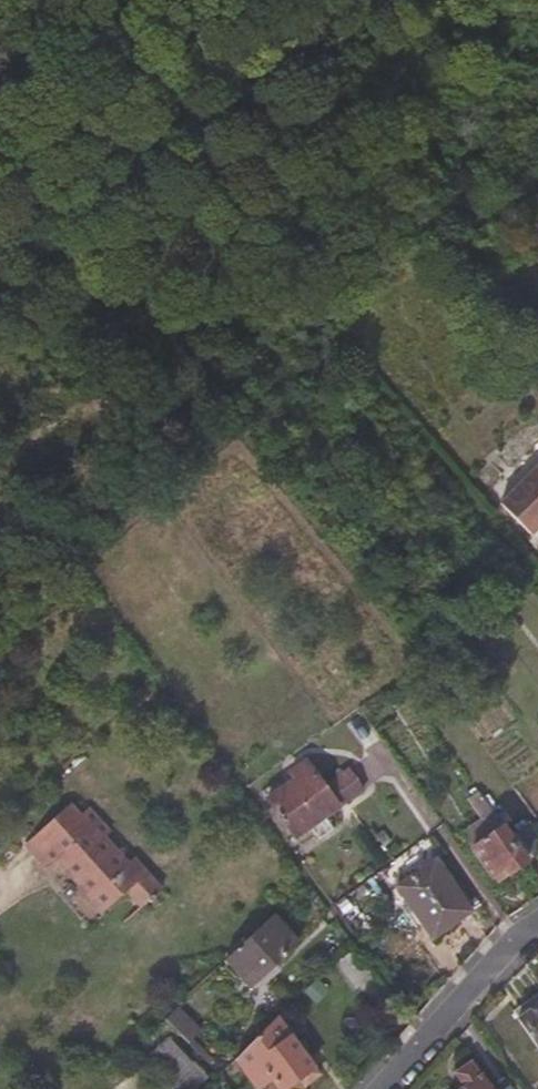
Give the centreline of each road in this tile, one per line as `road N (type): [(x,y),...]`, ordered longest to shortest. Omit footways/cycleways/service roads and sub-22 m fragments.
road 1 (residential): [(387,1088),(537,930)]

